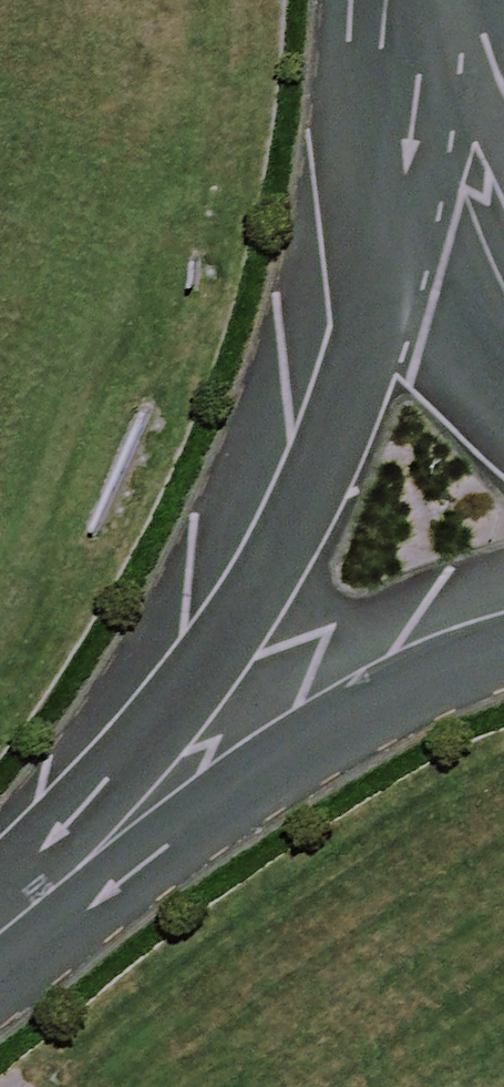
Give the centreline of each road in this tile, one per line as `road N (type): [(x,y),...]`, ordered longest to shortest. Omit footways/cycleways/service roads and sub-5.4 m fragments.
road 1 (unclassified): [(407,0),(413,92),(399,262),(349,395),(276,557),(194,694),(0,914)]
road 2 (unclassified): [(503,646),(354,718),(243,788),(105,891),(0,952)]
road 3 (unclassified): [(503,256),(466,175),(417,0)]

